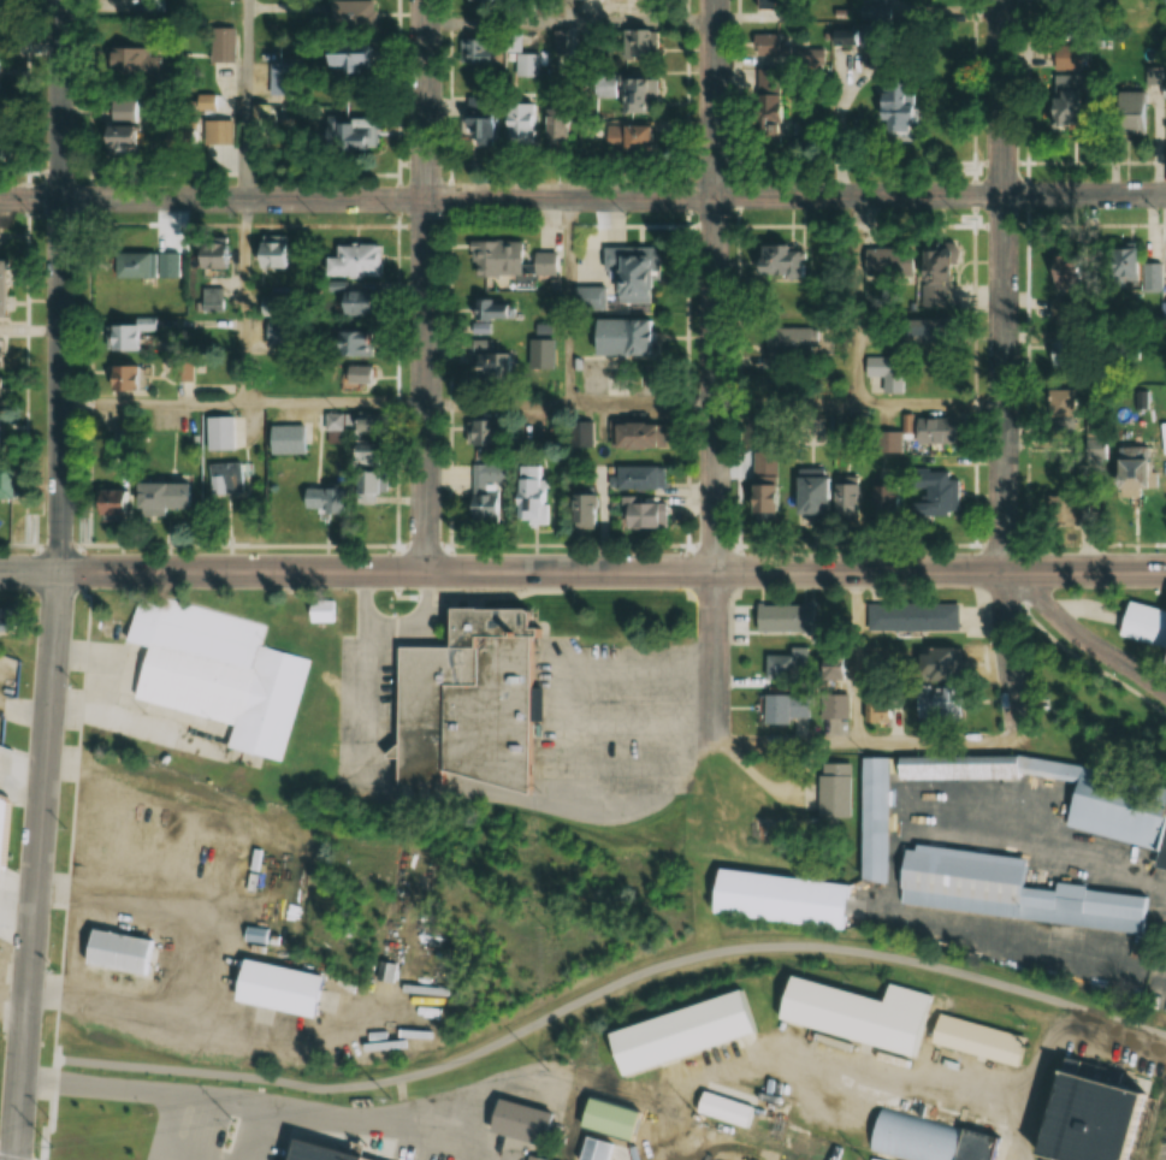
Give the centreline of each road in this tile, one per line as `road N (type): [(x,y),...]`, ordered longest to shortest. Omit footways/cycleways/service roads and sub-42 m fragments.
road 1 (residential): [(1165,195),(0,198)]
road 2 (secondary): [(1165,570),(0,571)]
road 3 (residential): [(718,751),(716,0)]
road 4 (residential): [(1018,726),(1004,599),(1001,0)]
road 5 (tertiary): [(10,1159),(55,572)]
road 6 (tertiary): [(426,572),(426,0)]
road 7 (residential): [(55,572),(55,0)]

